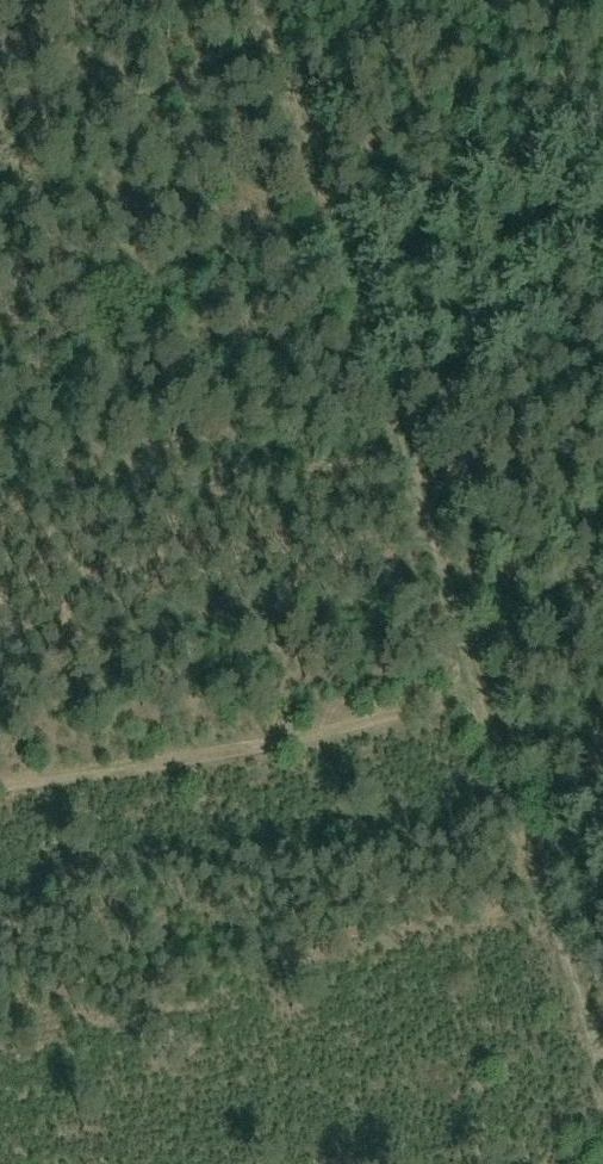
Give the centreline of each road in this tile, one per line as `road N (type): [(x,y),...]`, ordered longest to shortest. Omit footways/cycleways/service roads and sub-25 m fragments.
road 1 (track): [(602,1083),(255,0)]
road 2 (track): [(466,659),(242,753),(110,790),(0,808)]
road 3 (track): [(335,251),(602,125)]

